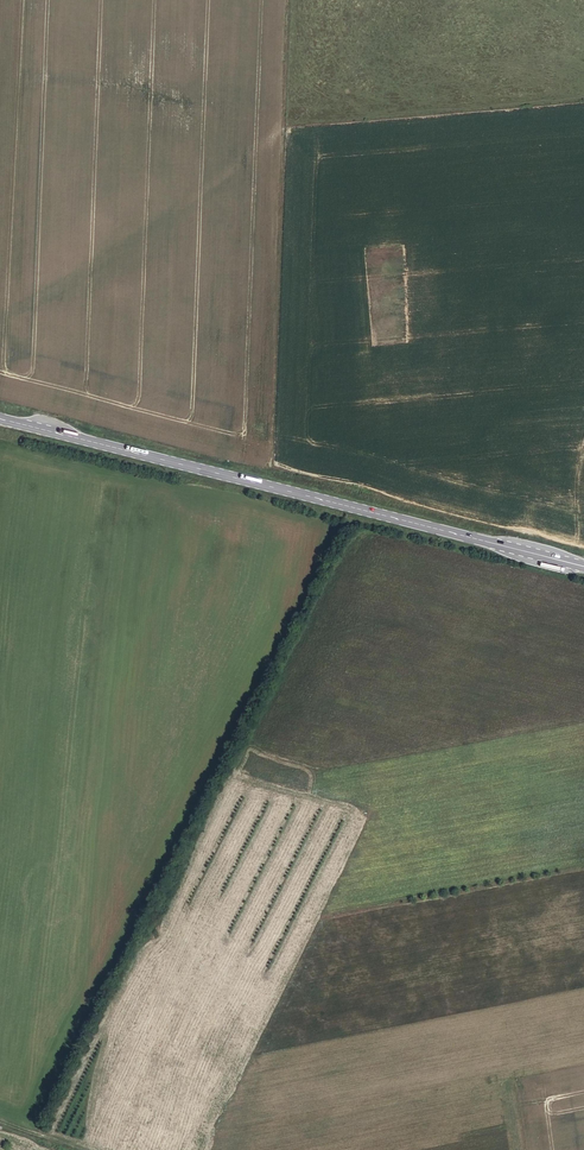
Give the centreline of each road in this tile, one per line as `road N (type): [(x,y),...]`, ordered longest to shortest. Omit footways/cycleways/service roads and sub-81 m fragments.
road 1 (primary): [(0,418),(583,567)]

